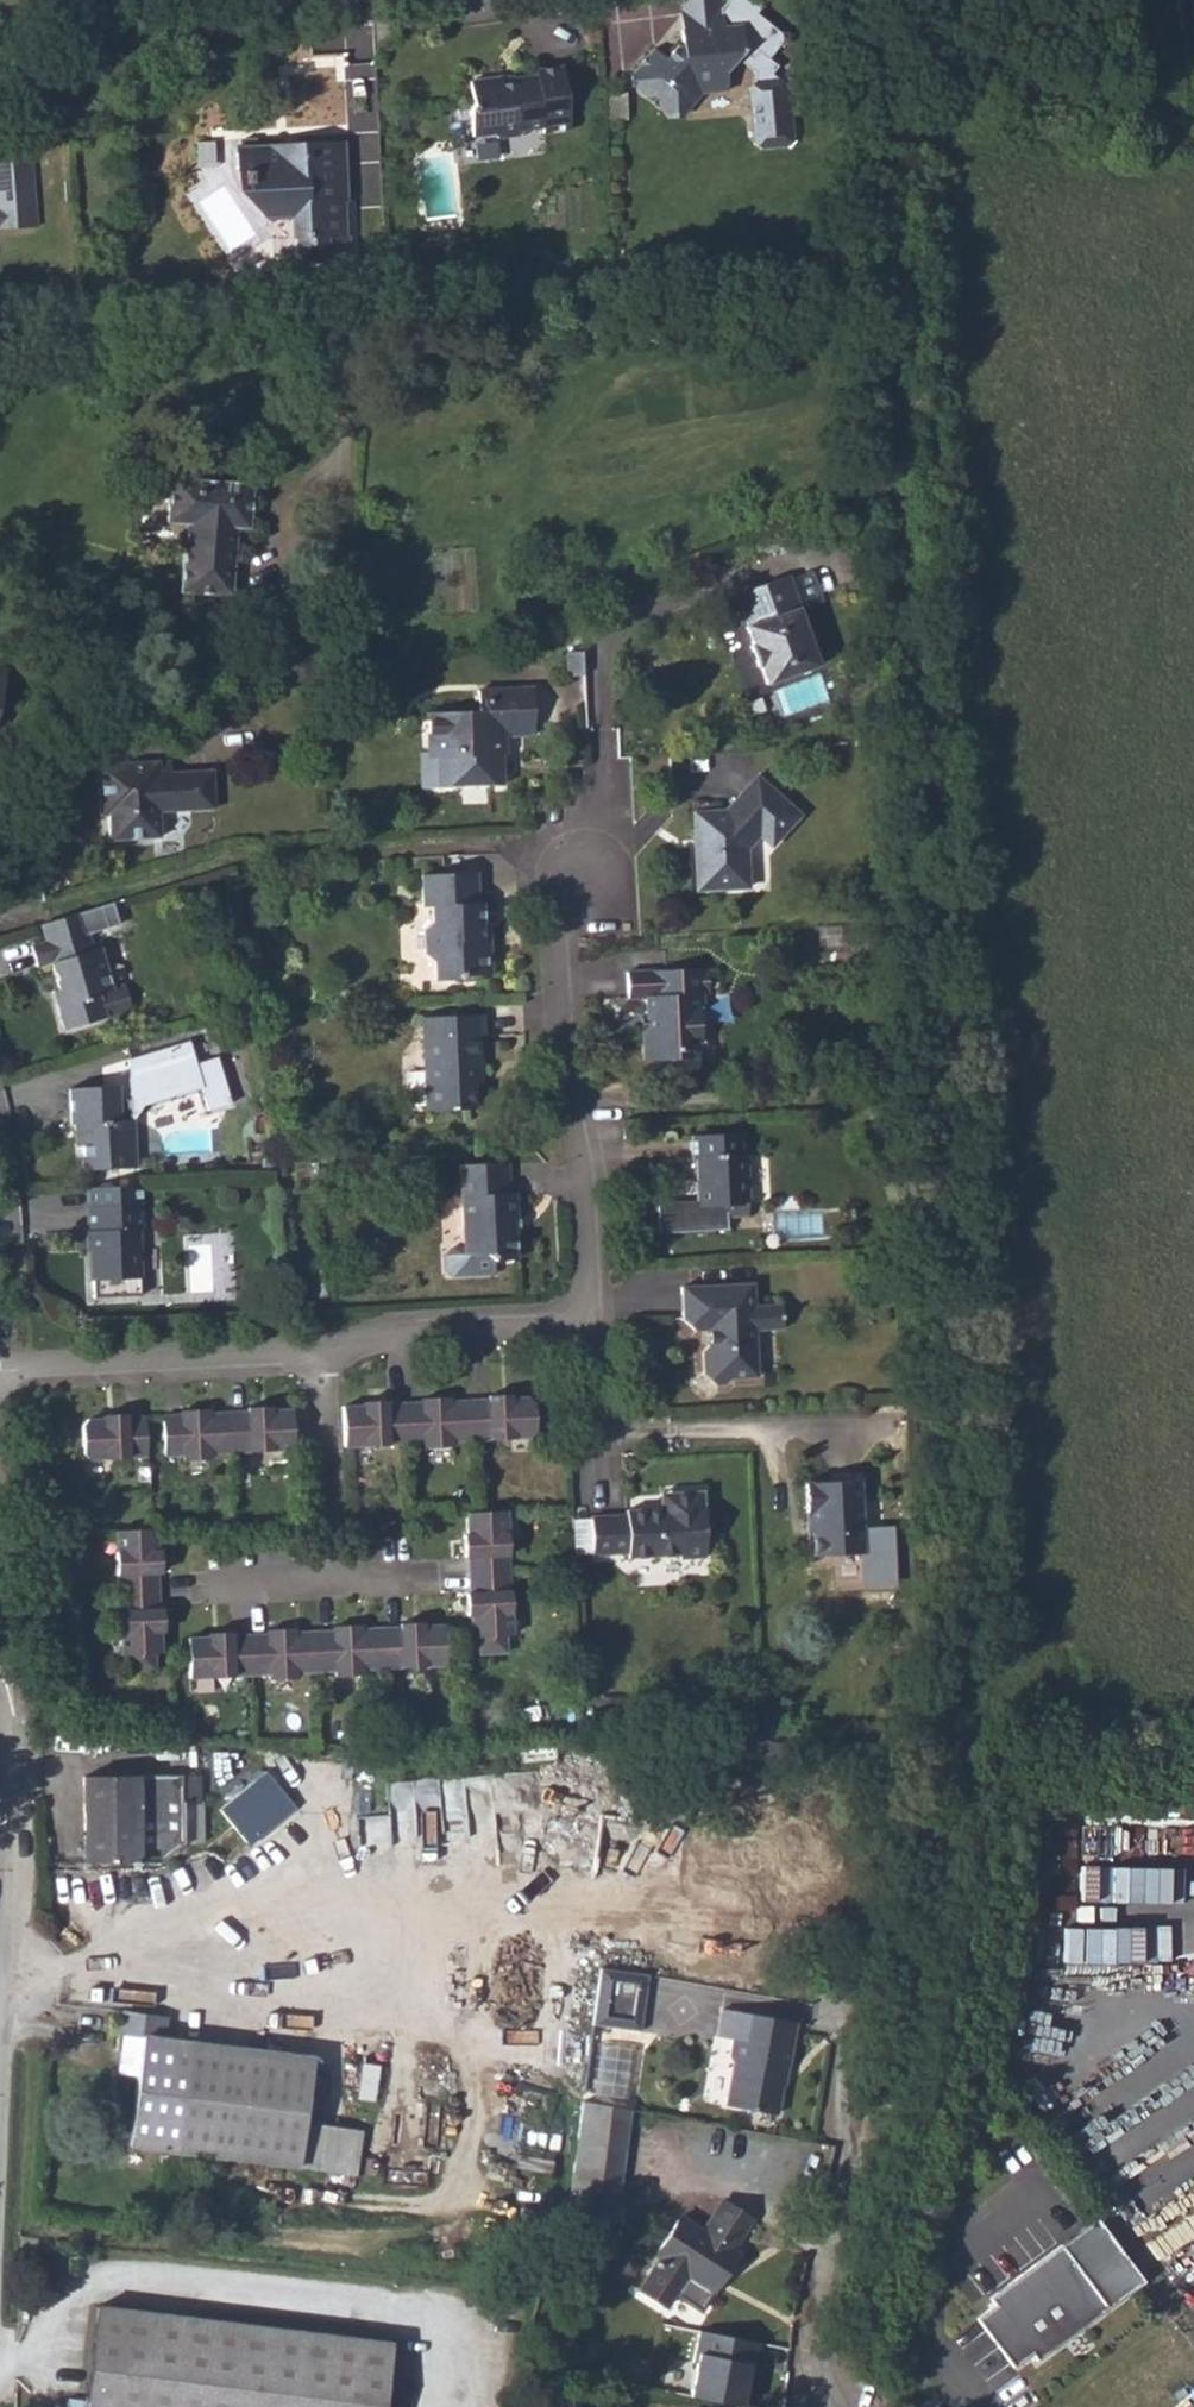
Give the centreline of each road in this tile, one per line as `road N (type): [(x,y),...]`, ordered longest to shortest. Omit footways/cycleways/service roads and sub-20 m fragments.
road 1 (track): [(1193,256),(1085,1115),(1035,1620),(1024,1675),(980,1707),(936,1720)]
road 2 (residential): [(591,1327),(553,933),(581,880)]
road 3 (residential): [(0,1370),(320,1353)]
road 4 (residential): [(320,1353),(591,1327)]
road 5 (residential): [(320,1353),(325,1583)]
road 6 (residential): [(659,1433),(599,1434),(591,1327)]
road 7 (residential): [(362,38),(486,8),(481,0)]
road 8 (residential): [(0,1879),(1,1749)]
road 9 (residential): [(200,1590),(325,1583)]

